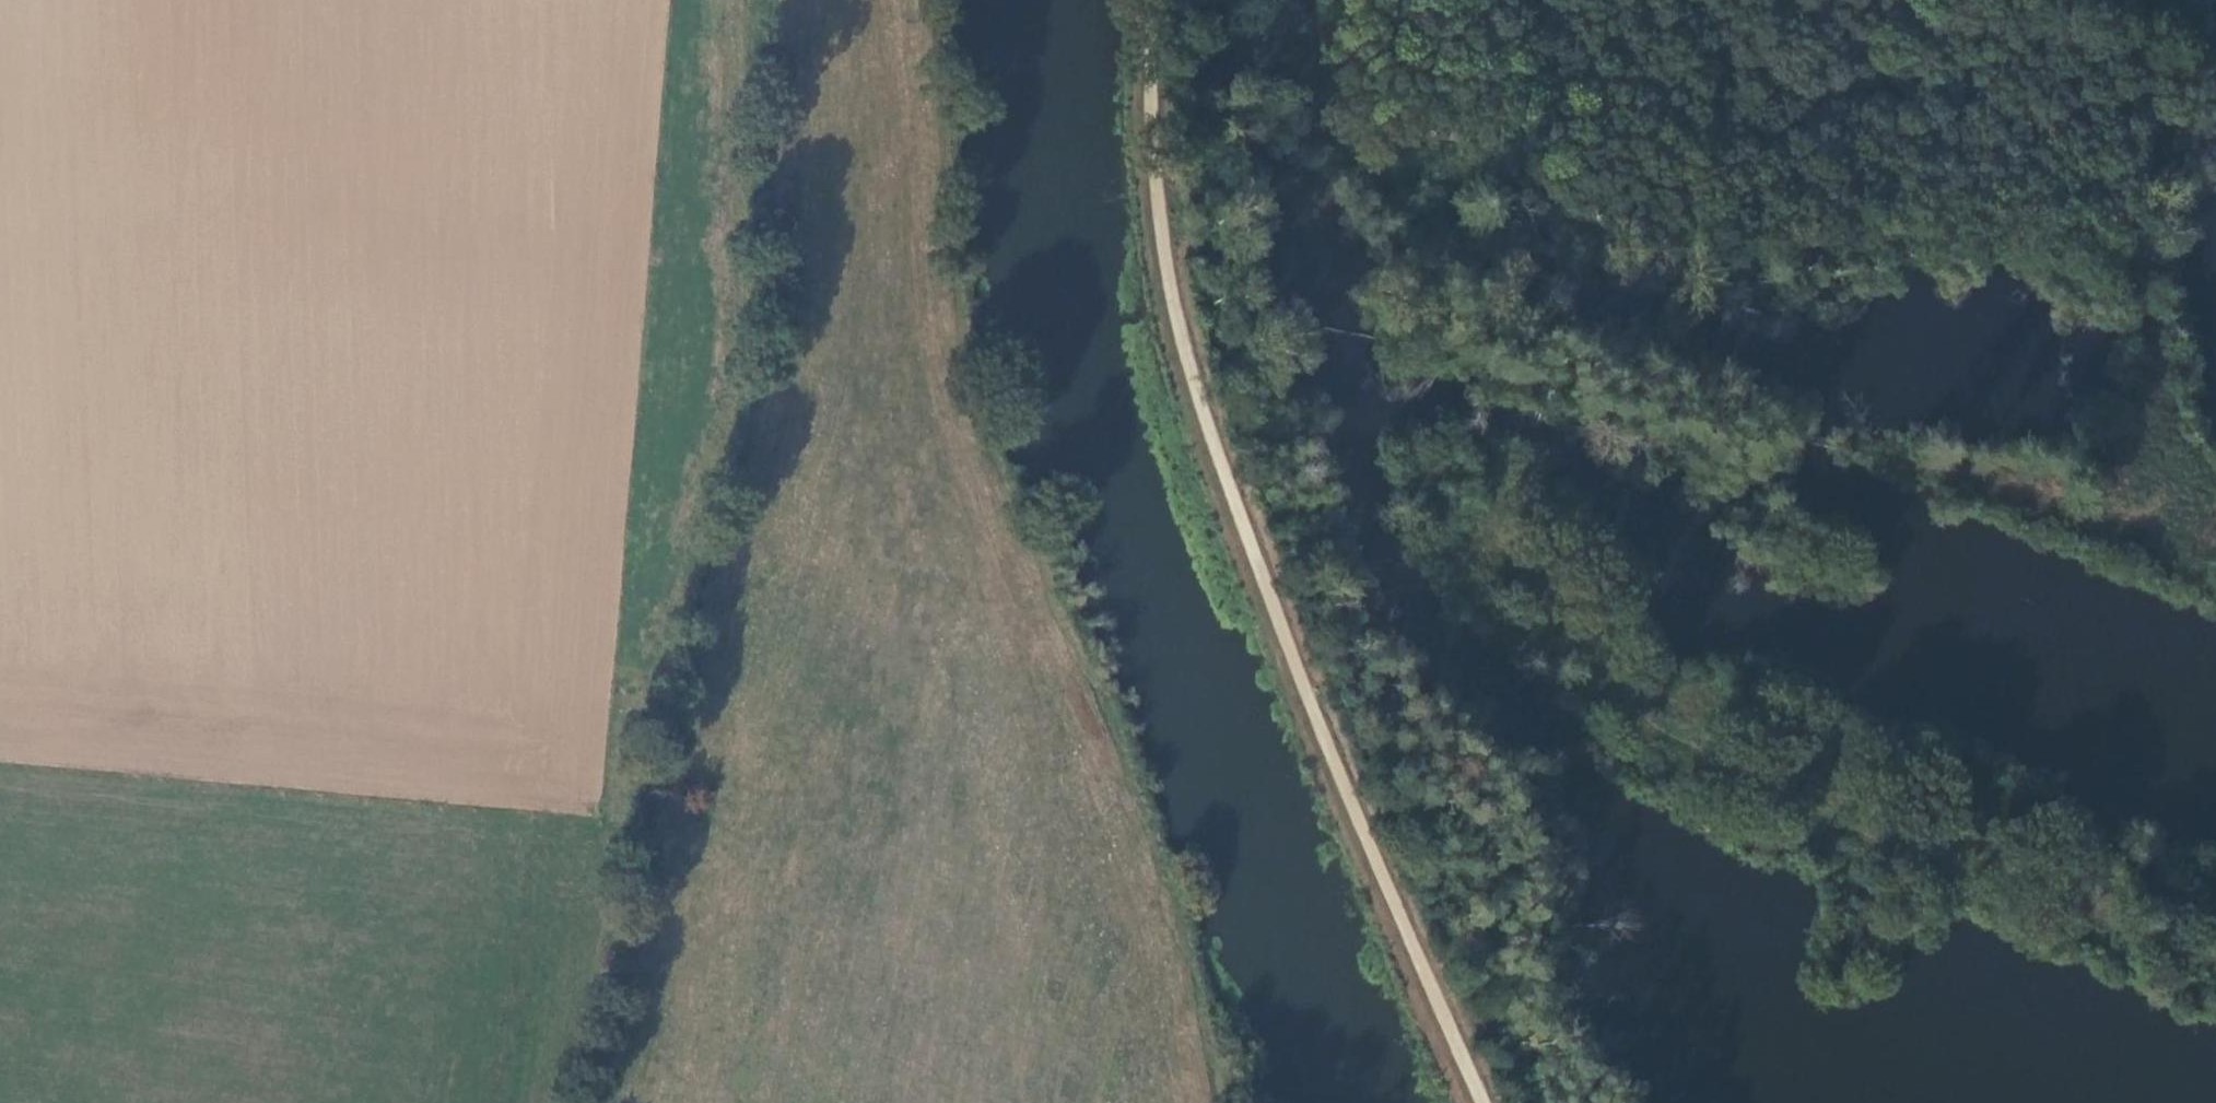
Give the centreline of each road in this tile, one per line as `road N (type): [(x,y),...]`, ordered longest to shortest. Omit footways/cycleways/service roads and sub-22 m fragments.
road 1 (track): [(2031,0),(2095,133),(2096,220),(1978,225),(1834,266),(1613,211),(1430,140),(1356,85),(1331,45),(1317,0)]

